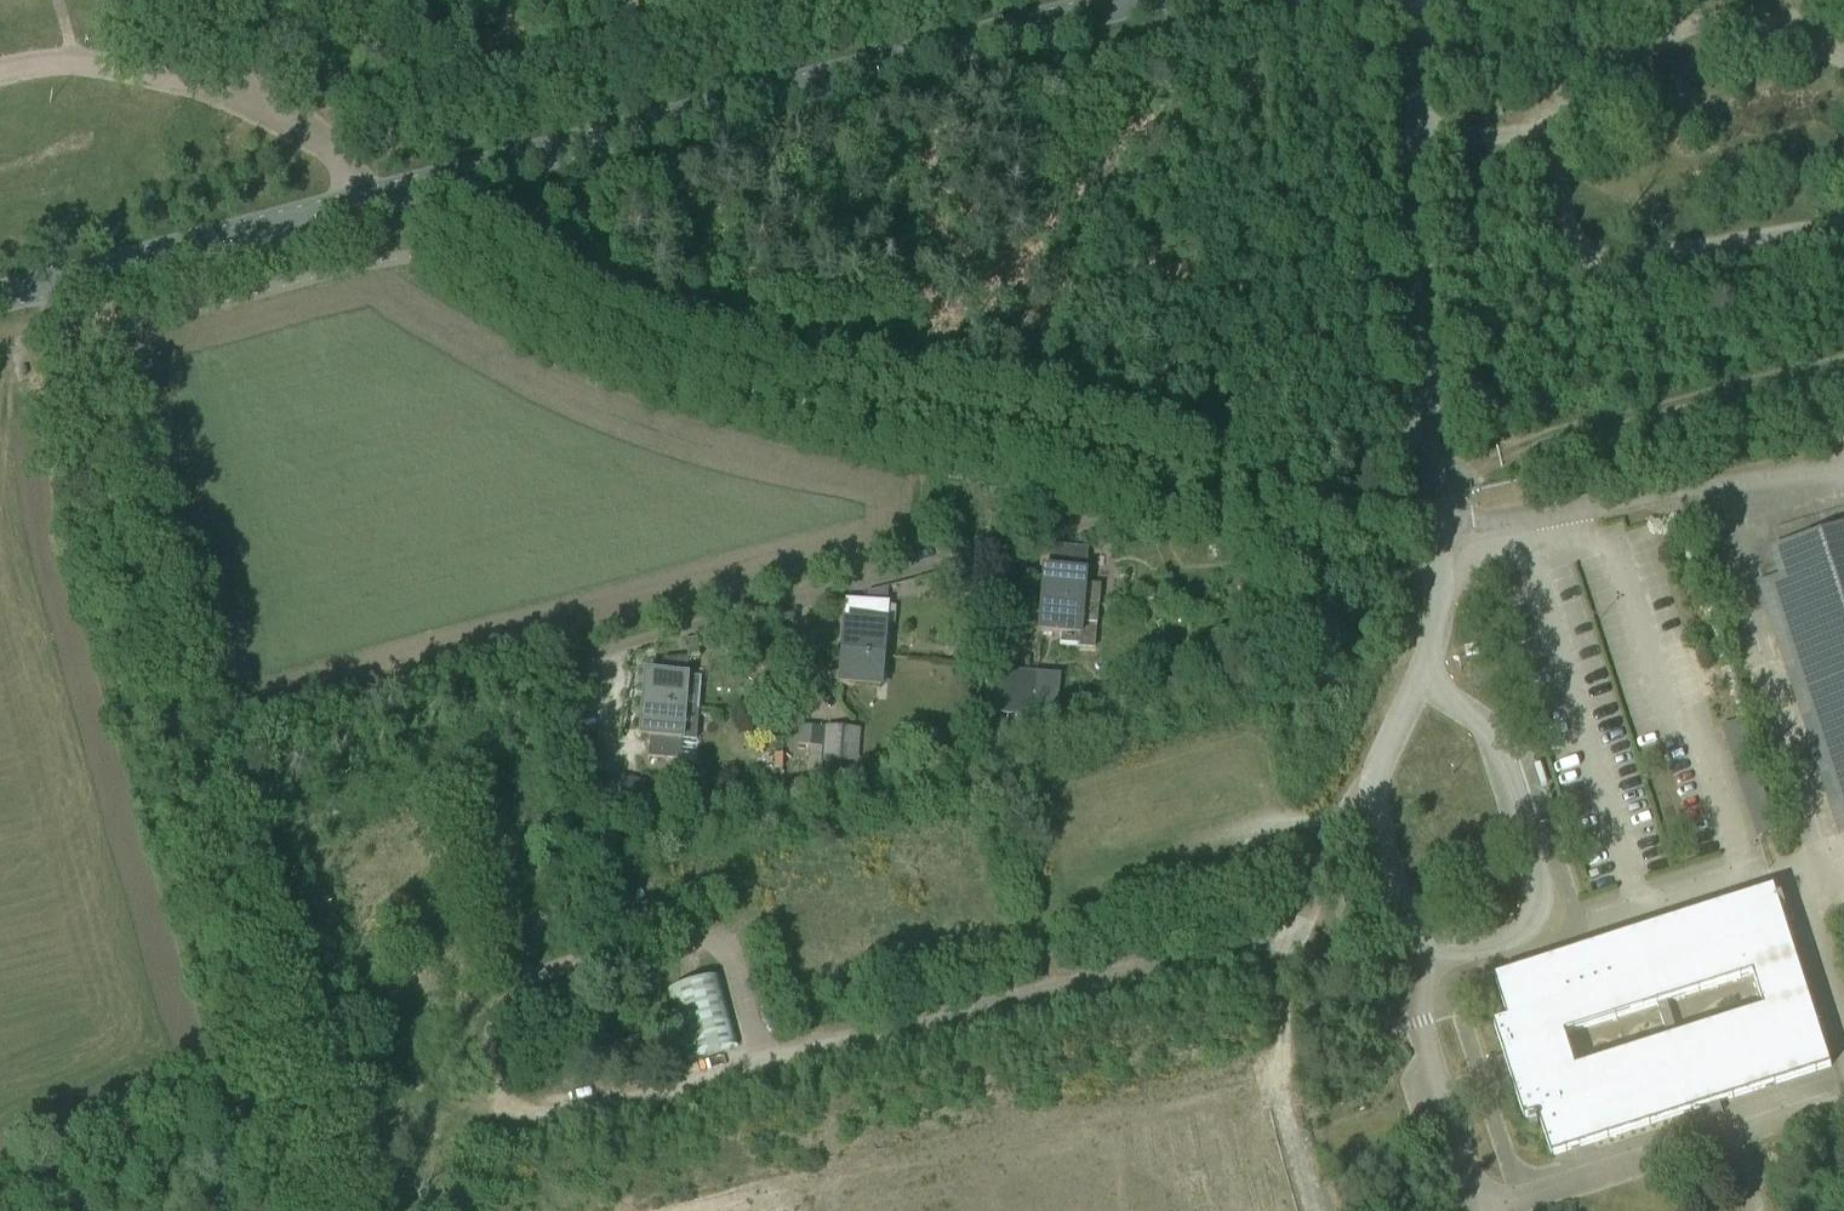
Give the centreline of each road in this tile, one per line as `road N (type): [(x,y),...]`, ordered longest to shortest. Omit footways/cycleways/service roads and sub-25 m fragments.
road 1 (primary): [(0,297),(1136,0)]
road 2 (track): [(1374,797),(1342,821),(1297,936),(541,1118),(452,1132),(440,1139),(437,1166),(461,1210)]
road 3 (track): [(45,285),(308,1173),(440,1139)]
road 4 (residential): [(567,660),(1432,434)]
road 5 (track): [(464,239),(572,315),(694,367),(826,407),(1043,447),(1145,480),(1165,505)]
road 6 (unclassified): [(1514,800),(1538,883),(1532,919),(1467,949),(1432,943),(1400,904),(1374,797),(1384,755),(1426,671)]
road 7 (track): [(760,1066),(728,947),(710,936),(649,930),(604,946),(515,997),(500,1014),(487,1050),(502,1120)]
road 8 (unclassified): [(1432,434),(1415,135),(1422,0)]
road 9 (track): [(1435,481),(1563,433),(1843,363)]
road 10 (unclassified): [(1426,671),(1441,592),(1432,434)]
road 11 (unclassified): [(1426,671),(1486,727),(1514,800)]
road 12 (track): [(1297,936),(1283,977),(1278,1055)]

